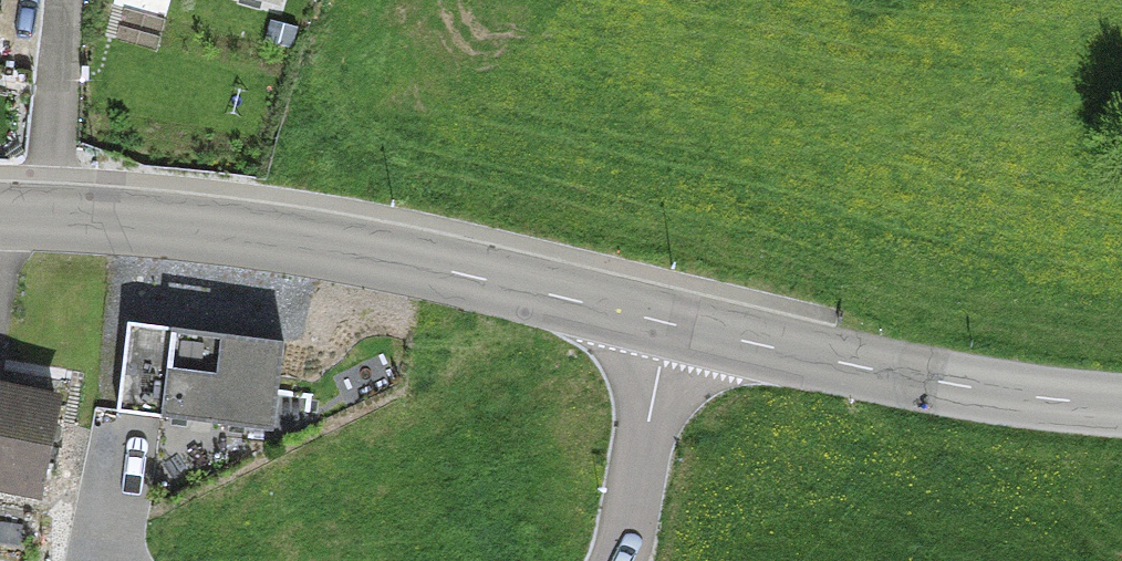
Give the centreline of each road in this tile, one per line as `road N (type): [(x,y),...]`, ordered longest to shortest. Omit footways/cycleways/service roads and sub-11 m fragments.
road 1 (tertiary): [(47,216),(272,236),(429,263),(674,323)]
road 2 (tertiary): [(674,323),(870,366),(1121,401)]
road 3 (residential): [(616,560),(674,323)]
road 4 (residential): [(47,216),(62,0)]

